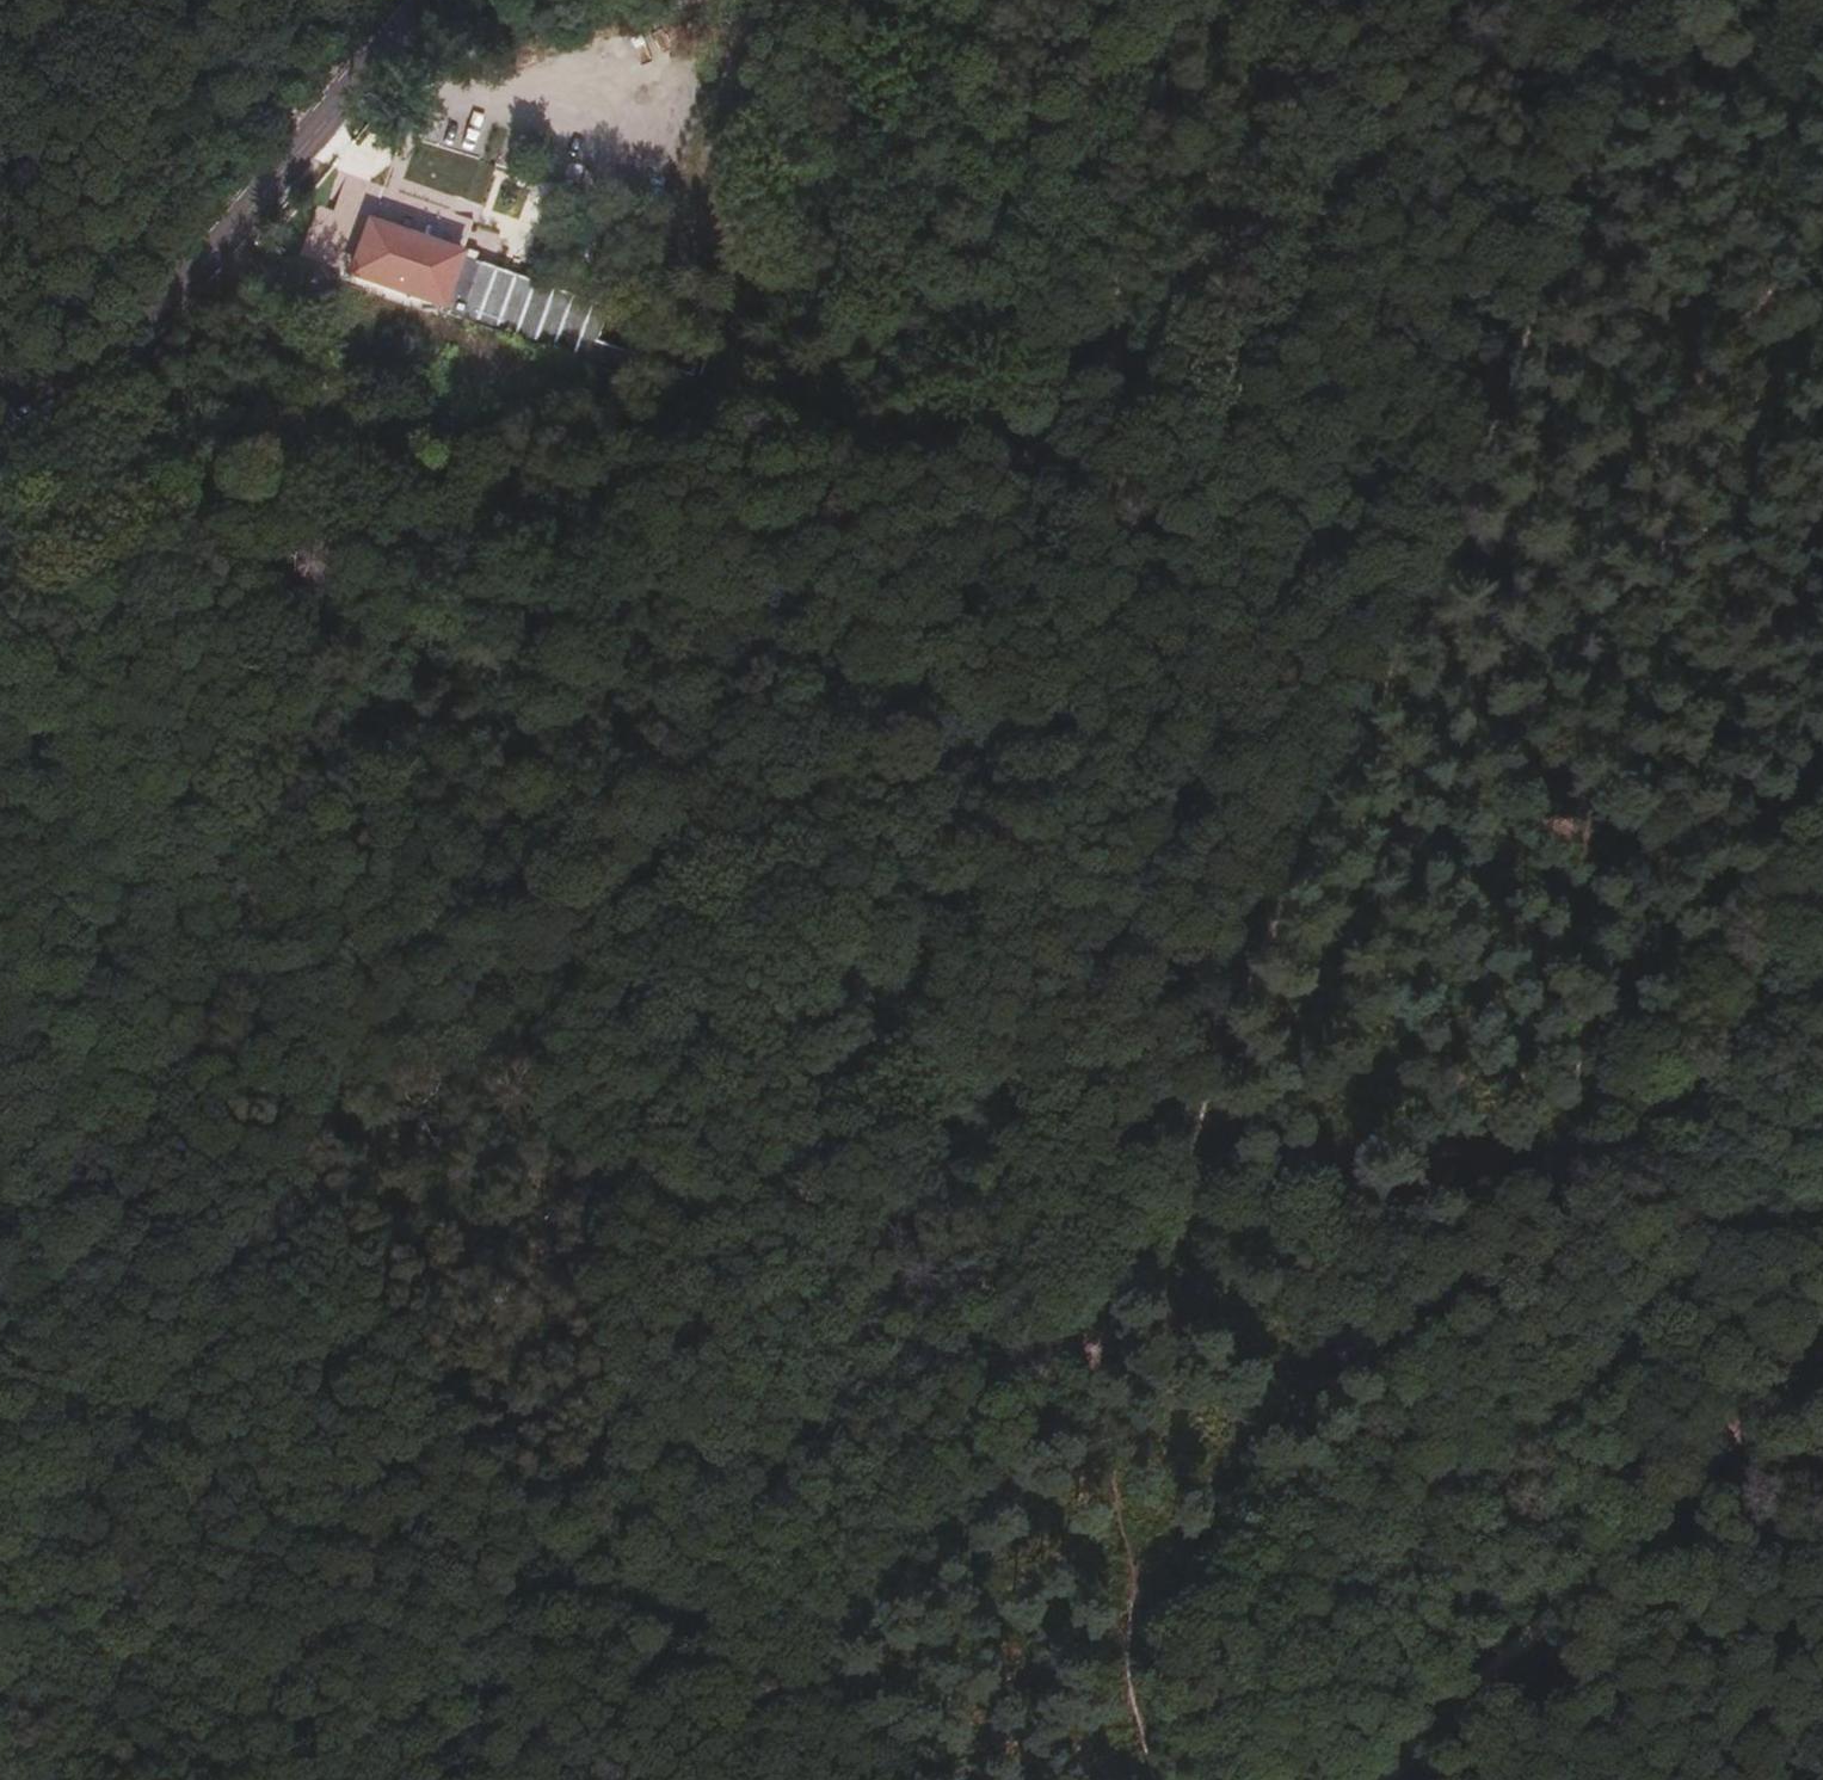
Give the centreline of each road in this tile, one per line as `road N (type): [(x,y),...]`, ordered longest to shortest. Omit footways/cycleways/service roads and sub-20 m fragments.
road 1 (tertiary): [(427,0),(155,313),(0,441)]
road 2 (track): [(1405,1779),(1822,1375)]

